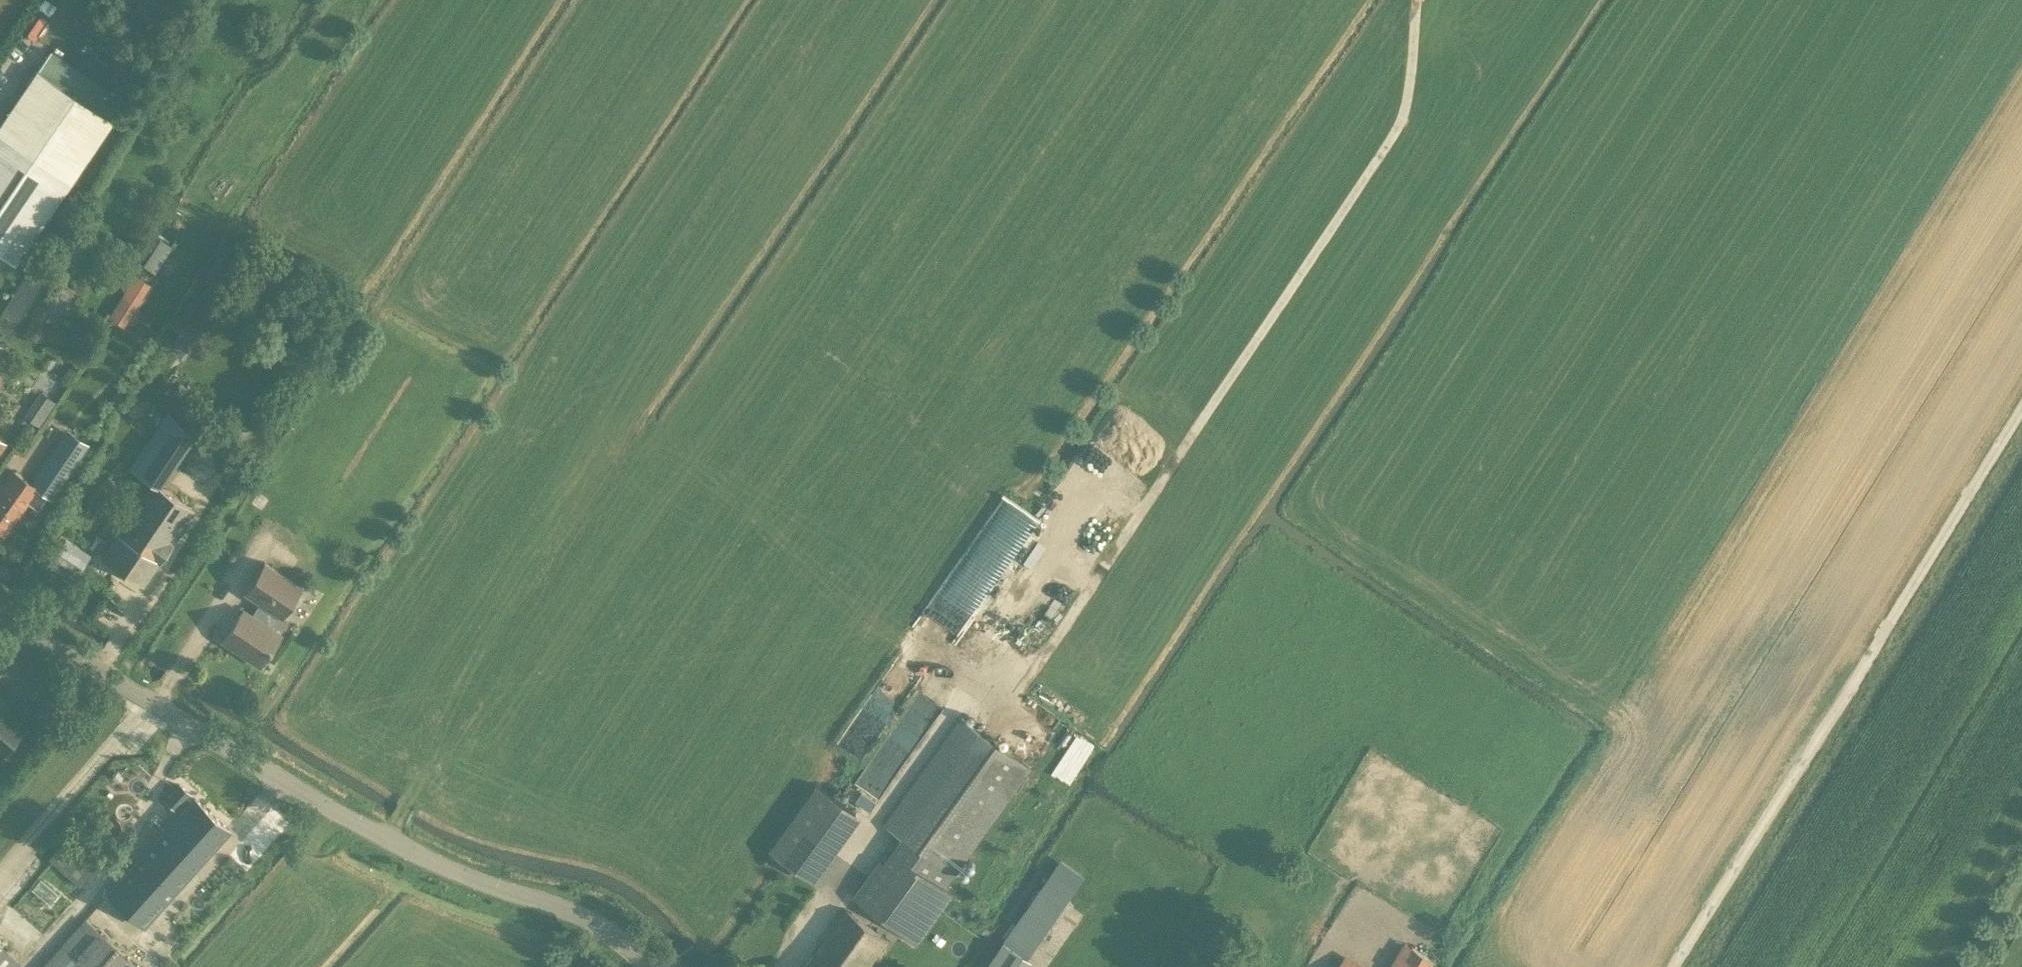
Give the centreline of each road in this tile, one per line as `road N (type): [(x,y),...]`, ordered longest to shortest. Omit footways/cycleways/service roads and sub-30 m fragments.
road 1 (track): [(844,869),(974,680),(1032,669),(1414,107),(1426,0)]
road 2 (unclassified): [(651,966),(571,909),(379,838),(0,613)]
road 3 (track): [(1668,966),(2021,395)]
road 4 (track): [(38,966),(107,889),(188,727)]

